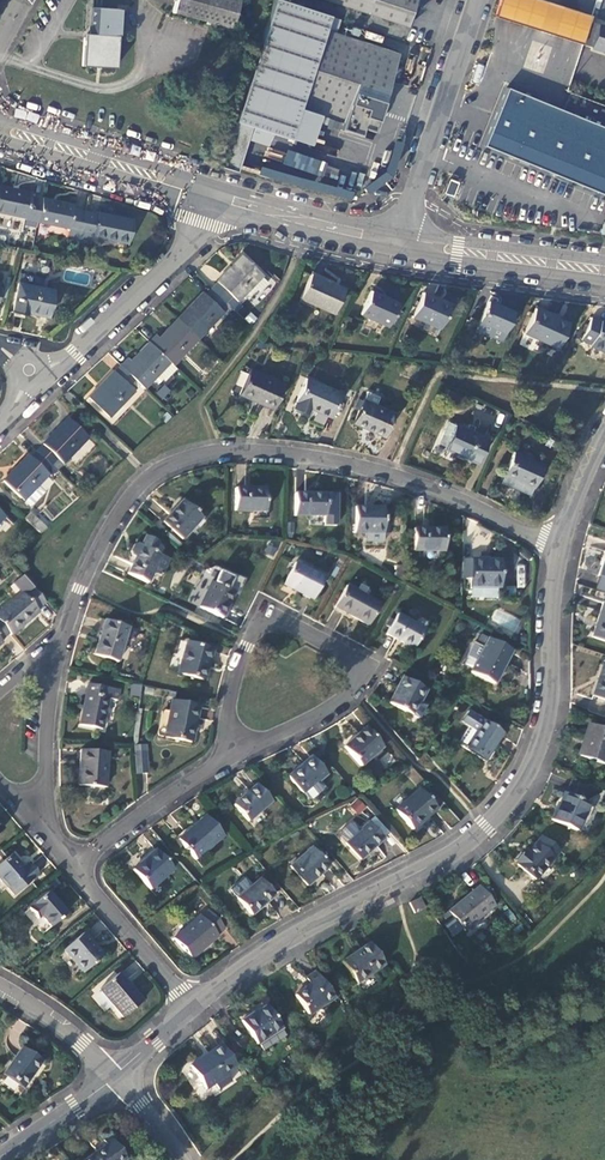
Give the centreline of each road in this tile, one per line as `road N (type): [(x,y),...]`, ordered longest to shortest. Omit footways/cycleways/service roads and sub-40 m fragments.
road 1 (tertiary): [(196,1006),(273,950),(451,854),(508,802),(543,735),(561,551)]
road 2 (residential): [(561,551),(393,474),(328,460),(213,451),(174,463),(127,500),(93,553),(58,650)]
road 3 (residential): [(221,760),(312,719),(352,694),(356,676),(349,659),(301,629),(265,624),(251,637),(228,712)]
road 4 (residential): [(216,197),(197,238),(74,353),(37,369)]
road 5 (unclassified): [(477,0),(401,242)]
road 6 (secondary): [(0,129),(216,197)]
road 7 (secondary): [(401,242),(604,271)]
road 8 (secondary): [(216,197),(401,242)]
road 9 (residential): [(77,868),(196,1006)]
road 10 (residential): [(77,868),(221,760)]
road 11 (residential): [(58,650),(43,822)]
road 12 (tertiary): [(0,987),(83,1044),(114,1077)]
road 13 (tertiary): [(0,1158),(114,1077)]
road 14 (tertiary): [(561,551),(604,438)]

